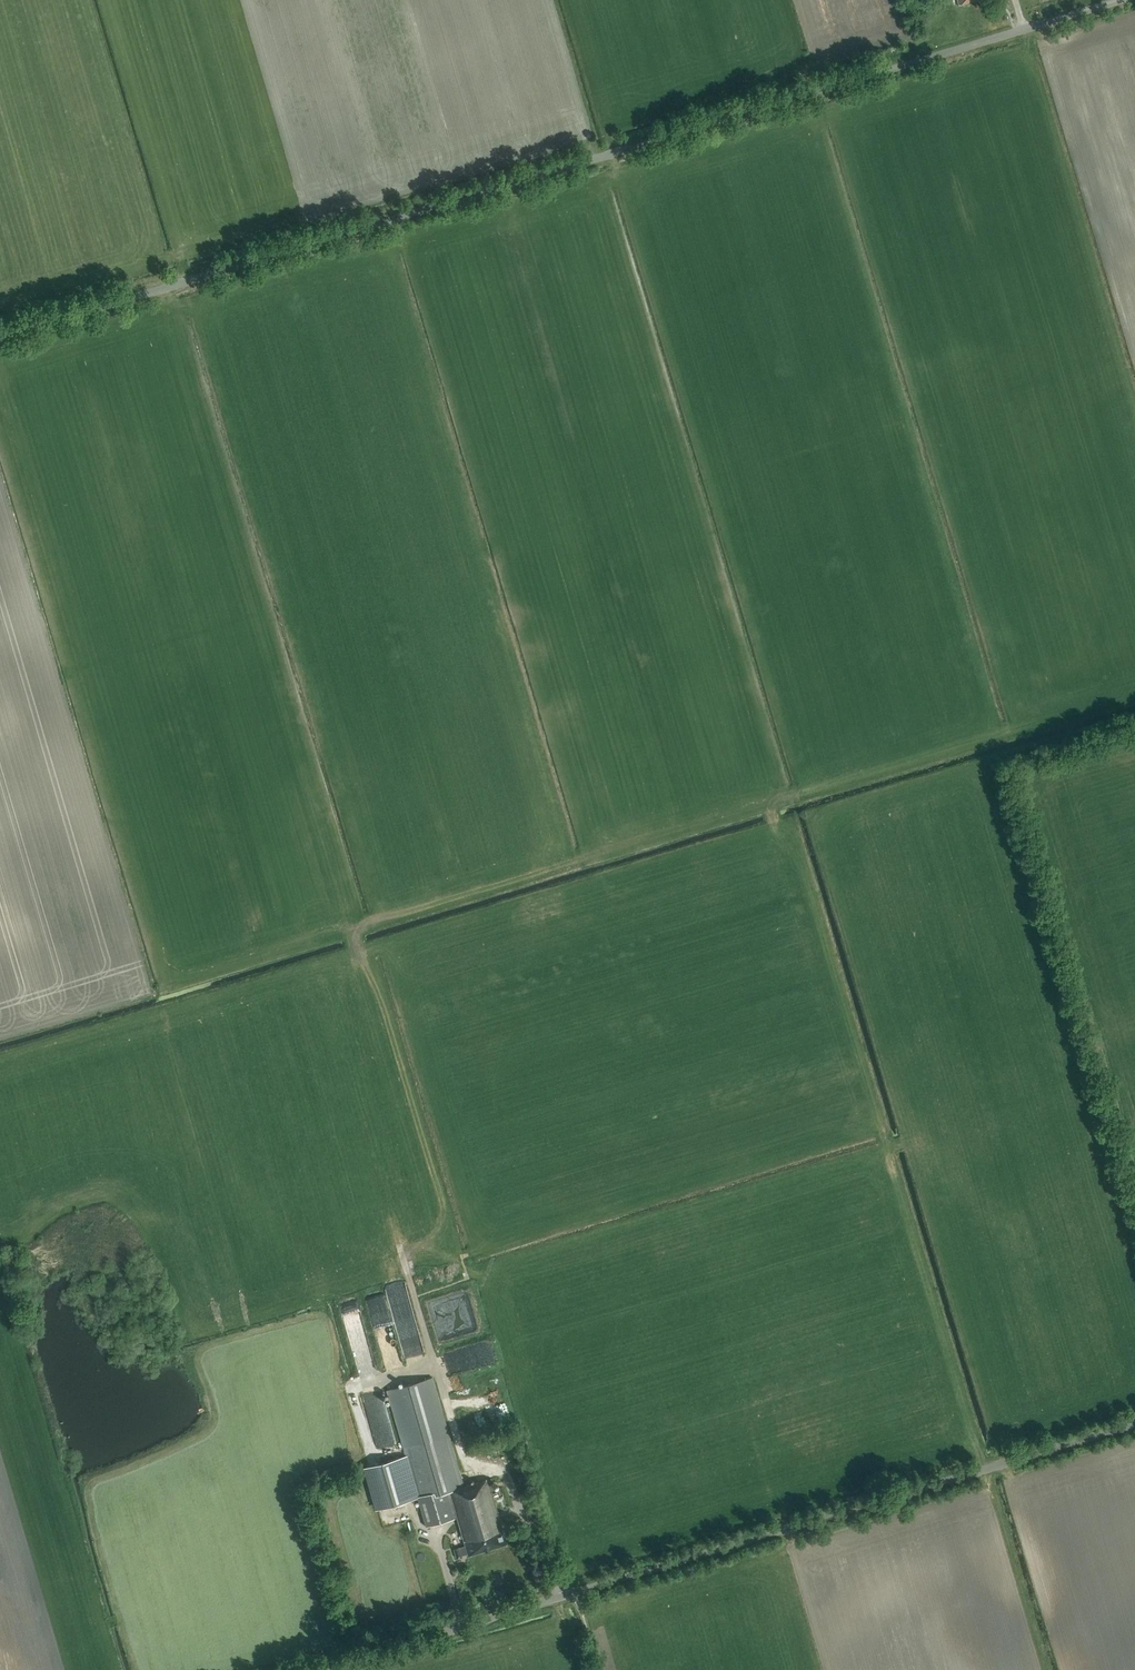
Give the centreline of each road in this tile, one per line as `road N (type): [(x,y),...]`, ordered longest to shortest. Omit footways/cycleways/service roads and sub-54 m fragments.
road 1 (unclassified): [(0,336),(1119,0)]
road 2 (unclassified): [(575,1591),(1134,1424)]
road 3 (unclassified): [(575,1591),(314,1669)]

